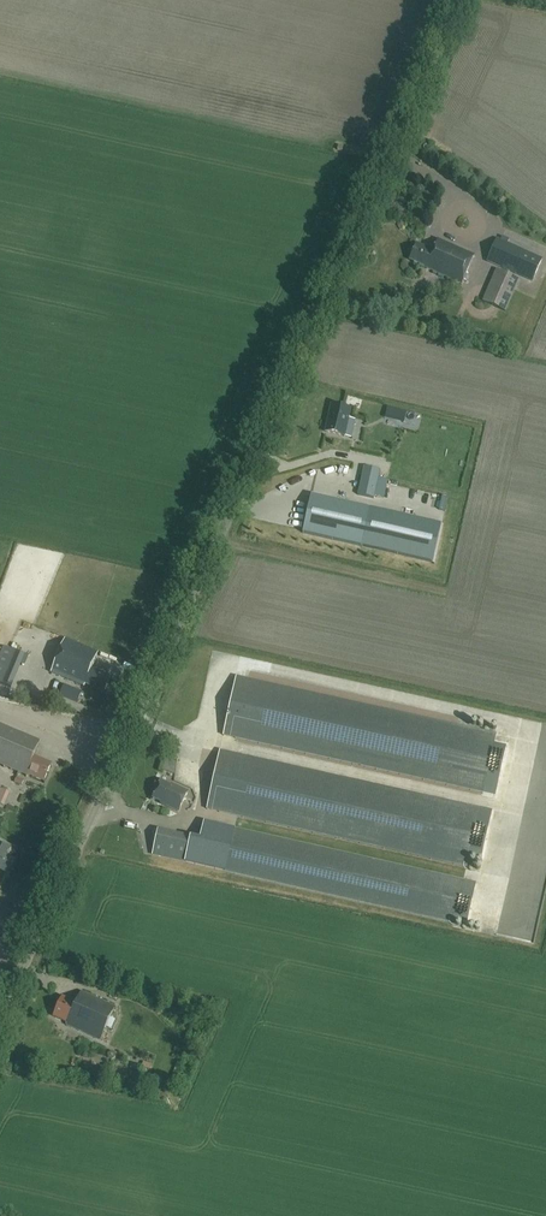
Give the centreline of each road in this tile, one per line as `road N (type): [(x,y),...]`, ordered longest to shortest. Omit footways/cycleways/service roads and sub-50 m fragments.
road 1 (unclassified): [(0,1017),(462,0)]

